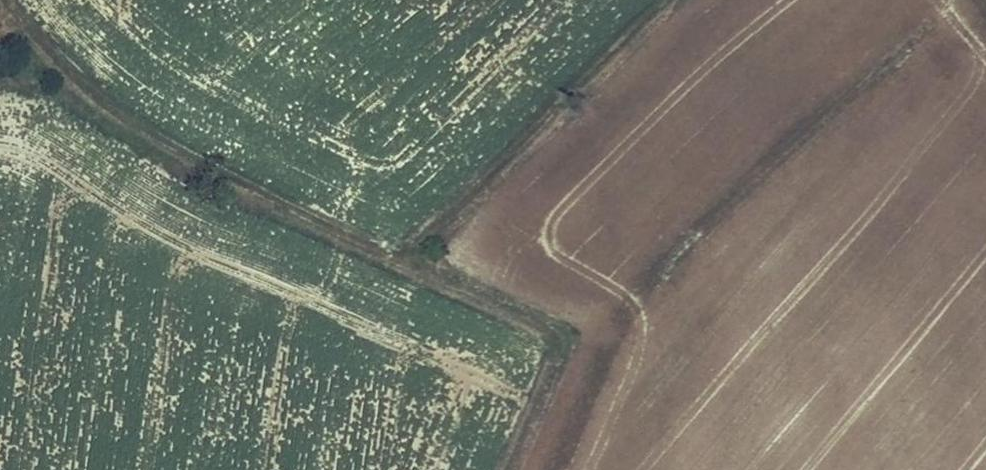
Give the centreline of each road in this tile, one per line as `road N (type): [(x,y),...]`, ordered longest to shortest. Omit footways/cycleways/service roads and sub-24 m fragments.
road 1 (track): [(11,0),(64,71),(247,187),(449,262),(557,320),(499,469)]
road 2 (track): [(661,0),(558,68),(417,250)]

